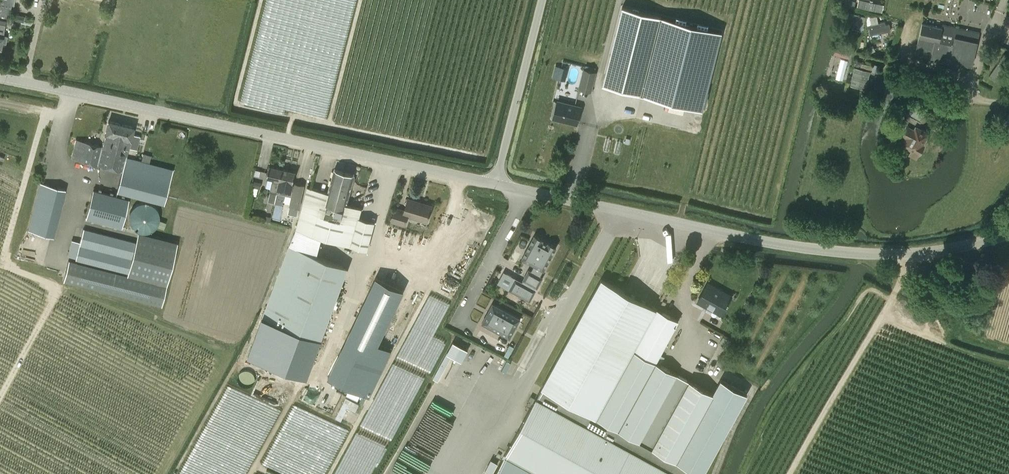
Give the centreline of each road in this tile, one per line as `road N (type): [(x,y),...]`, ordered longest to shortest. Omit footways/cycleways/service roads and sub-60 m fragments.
road 1 (tertiary): [(496,184),(811,251),(900,255),(1008,231)]
road 2 (tertiary): [(0,80),(496,184)]
road 3 (unclassified): [(496,184),(542,0)]

